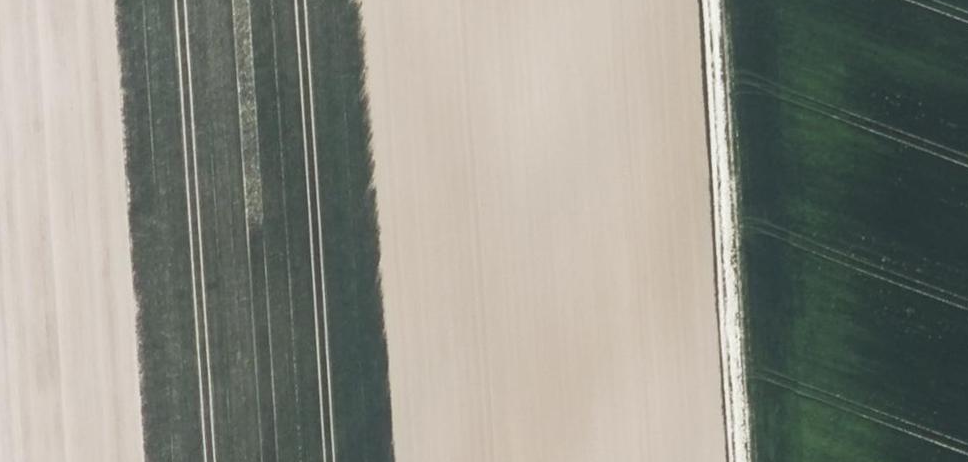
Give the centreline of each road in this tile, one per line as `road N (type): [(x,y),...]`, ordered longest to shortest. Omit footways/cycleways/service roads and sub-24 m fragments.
road 1 (track): [(741,461),(714,0)]

